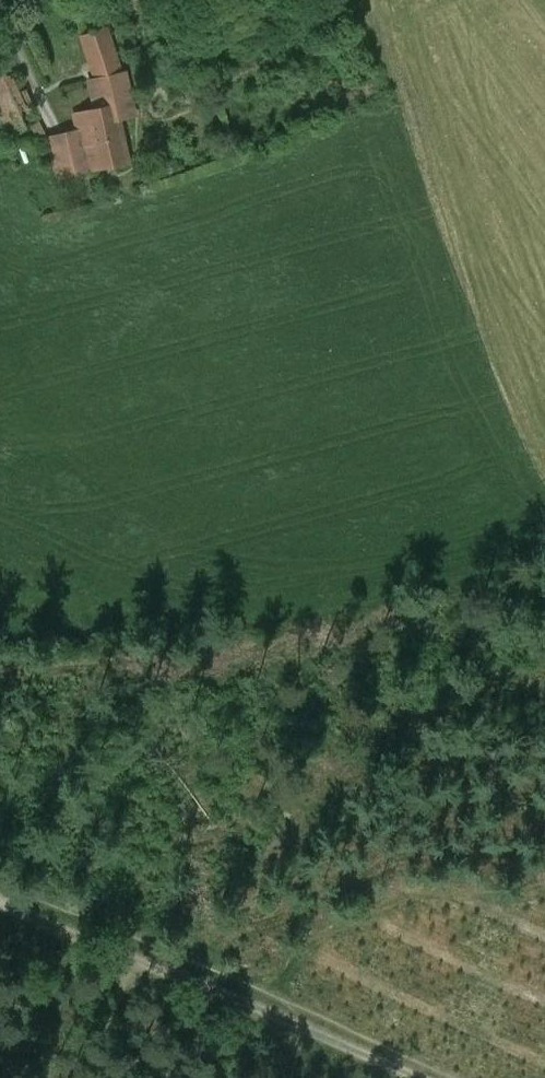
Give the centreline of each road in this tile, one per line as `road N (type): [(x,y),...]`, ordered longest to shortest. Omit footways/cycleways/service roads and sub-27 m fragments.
road 1 (track): [(0,904),(414,1077)]
road 2 (track): [(149,967),(120,992),(104,1026),(96,1077)]

